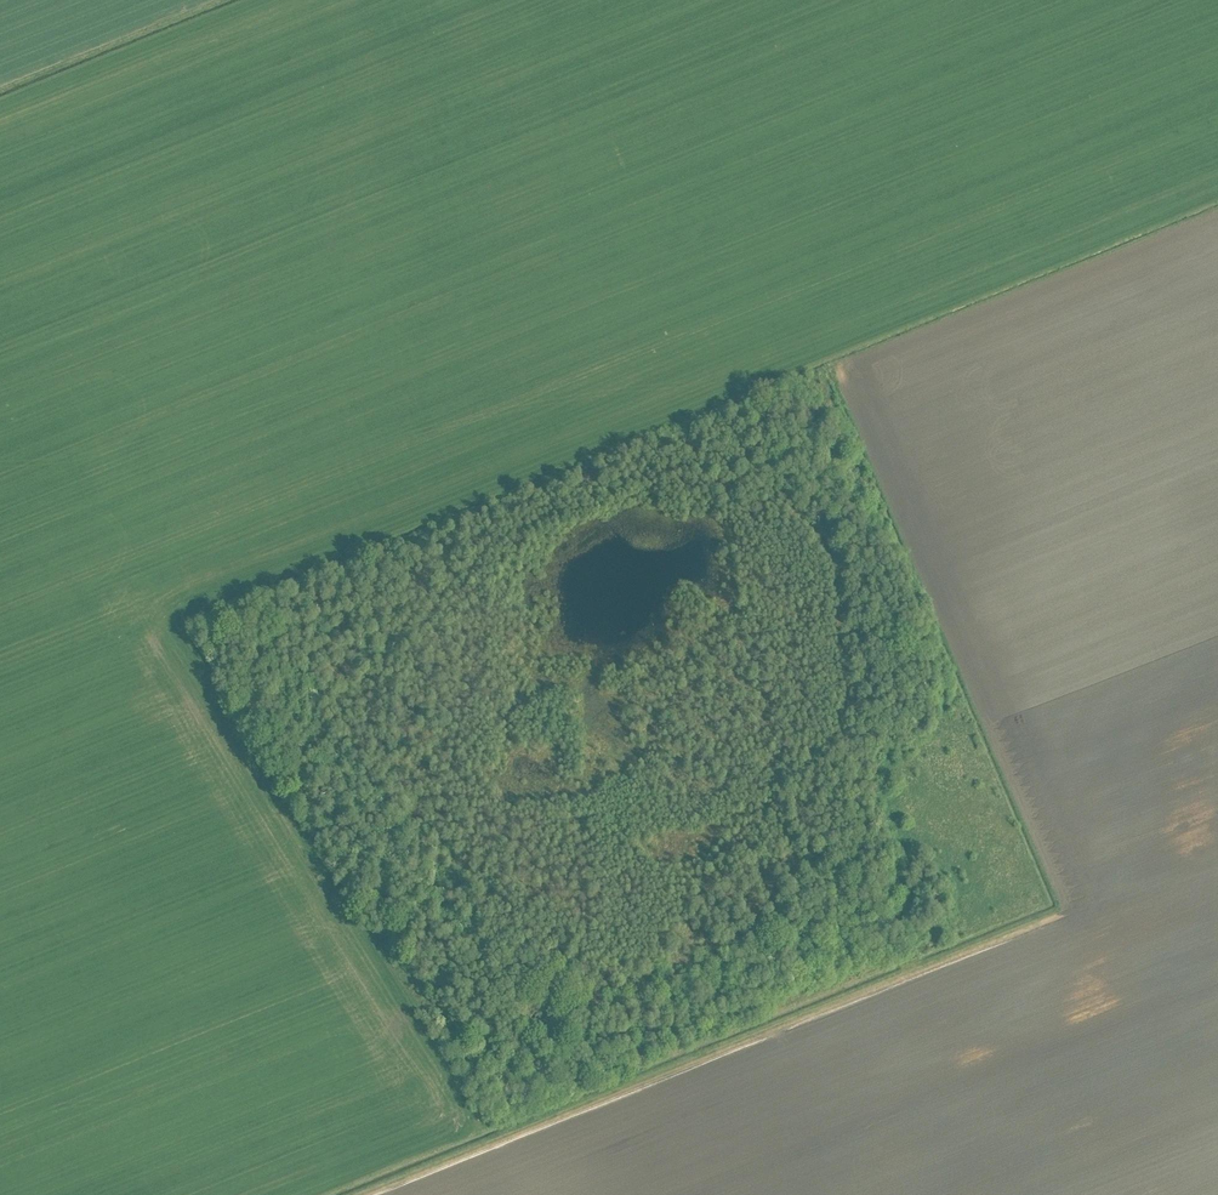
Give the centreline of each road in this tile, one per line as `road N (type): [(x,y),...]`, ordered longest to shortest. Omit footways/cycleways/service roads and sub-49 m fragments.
road 1 (track): [(365,1194),(1056,915)]

